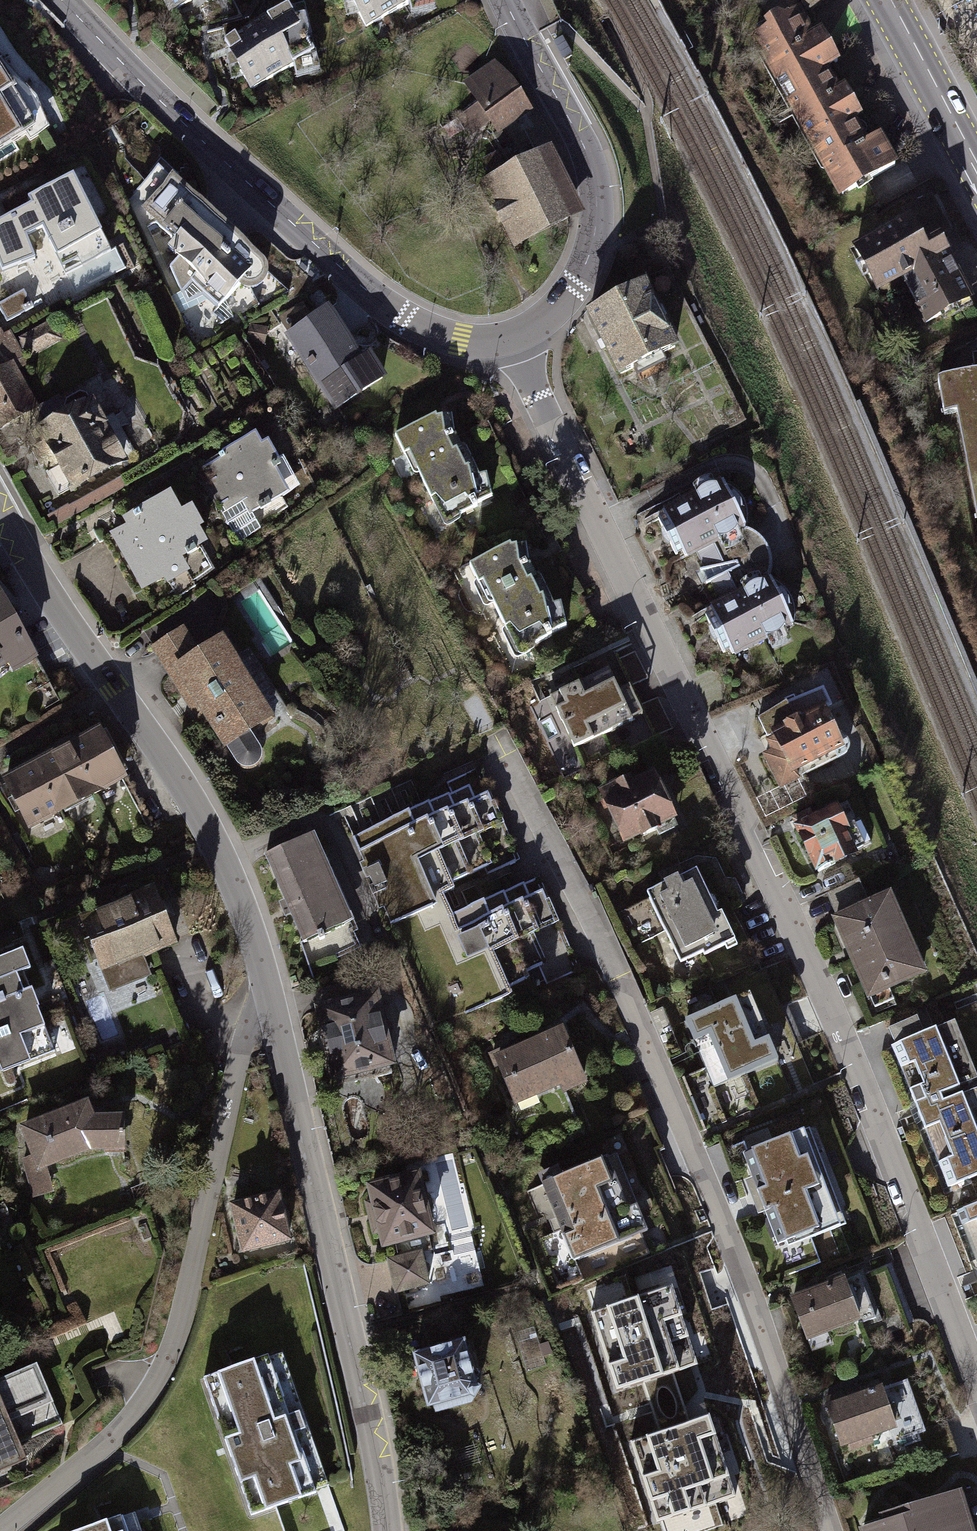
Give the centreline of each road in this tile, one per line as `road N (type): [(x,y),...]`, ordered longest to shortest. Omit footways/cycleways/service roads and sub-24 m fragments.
road 1 (residential): [(976,1380),(841,1031),(509,338)]
road 2 (residential): [(828,1530),(748,1287),(689,1142),(613,966),(504,750)]
road 3 (residential): [(273,1005),(241,1052),(187,1295),(158,1382),(104,1448),(0,1530)]
road 4 (tertiary): [(63,0),(387,307),(462,342),(509,338)]
road 5 (tertiary): [(273,1005),(208,830),(0,515)]
road 6 (tertiary): [(388,1530),(273,1005)]
road 7 (tertiary): [(509,338),(539,323),(574,285),(597,215),(593,175),(574,127),(506,0)]
road 8 (primary): [(976,170),(886,0)]

